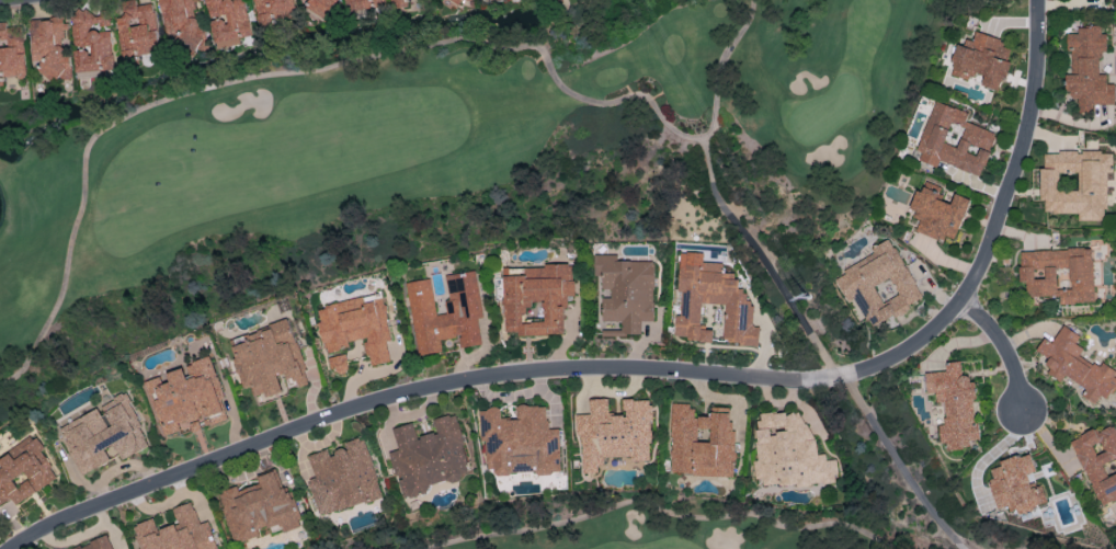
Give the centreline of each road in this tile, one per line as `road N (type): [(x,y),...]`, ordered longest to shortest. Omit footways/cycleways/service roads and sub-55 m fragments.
road 1 (residential): [(1038,0),(1035,93),(973,277),(960,301),(872,367),(820,381),(628,368),(443,382),(320,414),(59,513),(0,548)]
road 2 (residential): [(960,301),(1003,352),(1016,414)]

